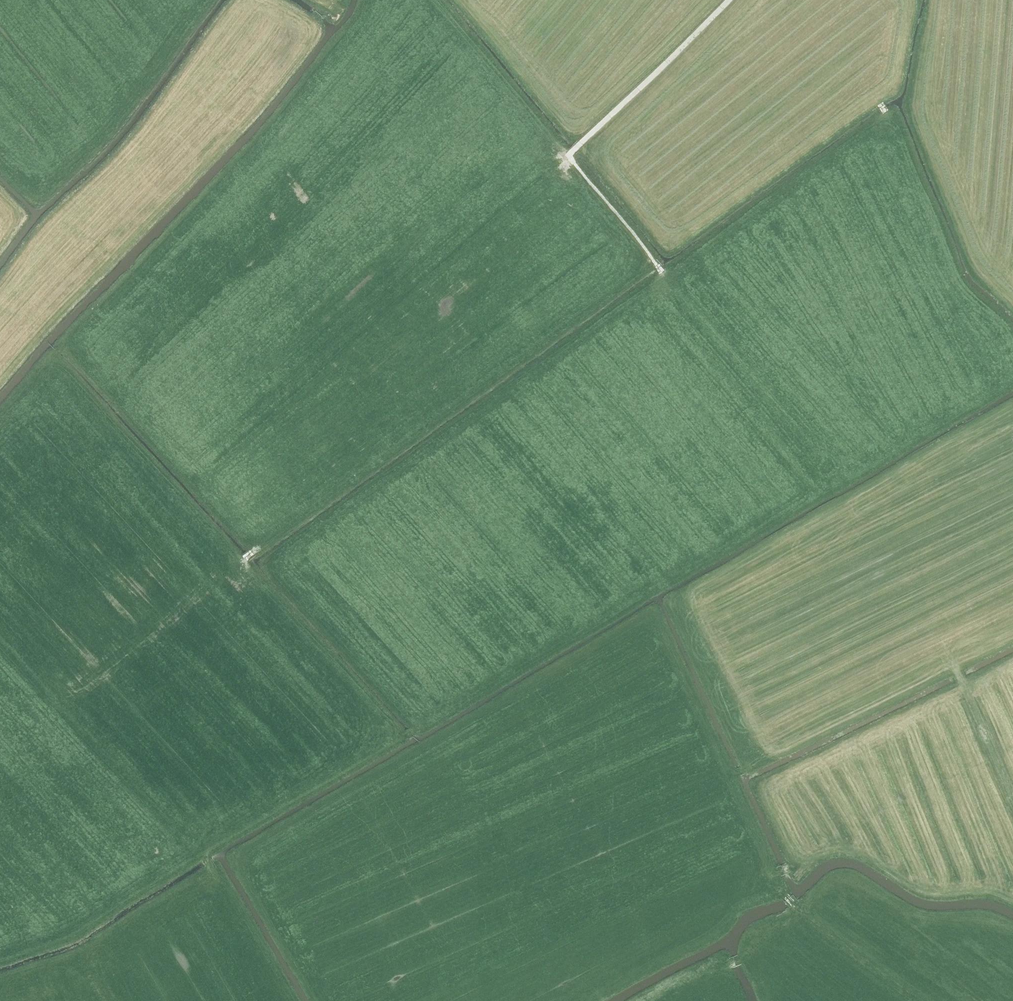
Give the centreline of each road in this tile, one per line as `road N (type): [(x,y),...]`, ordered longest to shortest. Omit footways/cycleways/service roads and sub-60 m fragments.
road 1 (track): [(655,264),(243,559)]
road 2 (track): [(728,0),(567,155),(663,273)]

